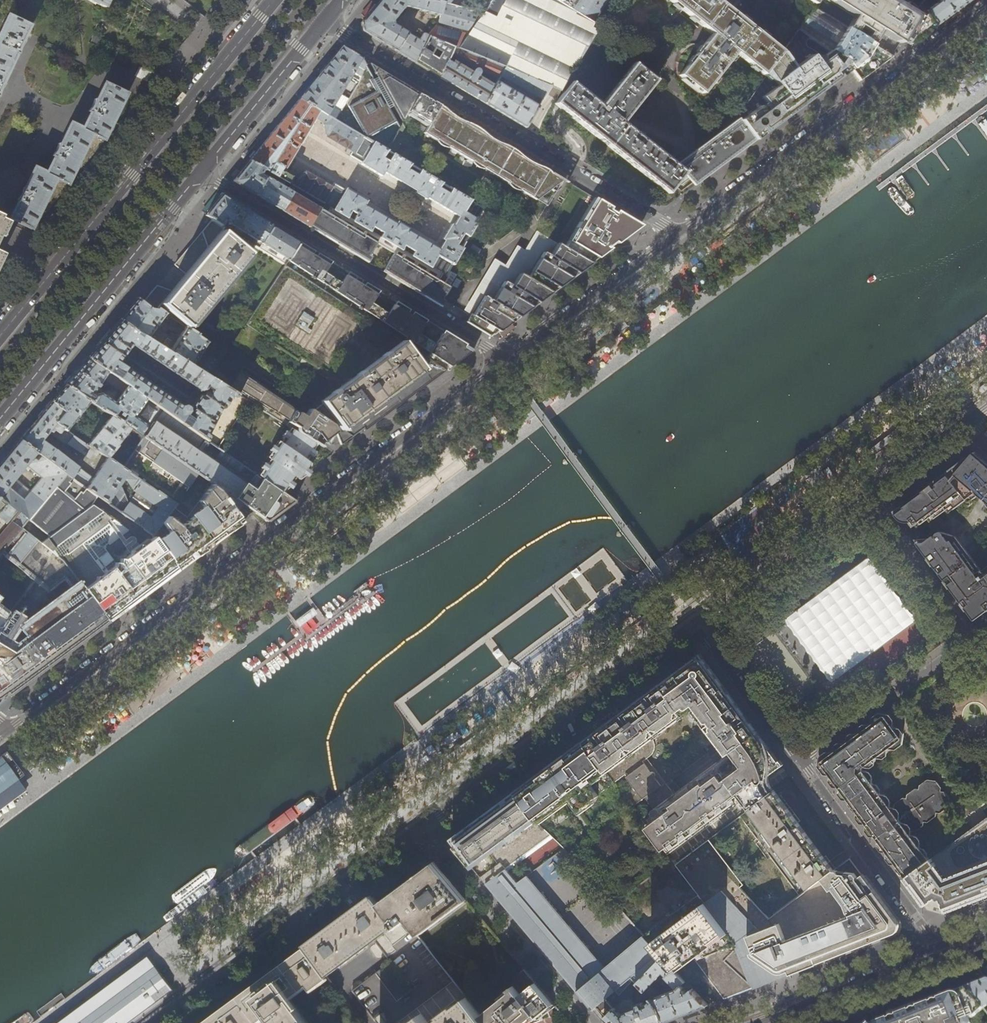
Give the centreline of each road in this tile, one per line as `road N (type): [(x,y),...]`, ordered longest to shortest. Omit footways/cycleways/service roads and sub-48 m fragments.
road 1 (residential): [(693,622),(152,1022)]
road 2 (residential): [(507,361),(8,732)]
road 3 (primary): [(274,0),(0,338)]
road 4 (residential): [(681,235),(322,23)]
road 5 (residential): [(986,9),(681,235)]
road 6 (residential): [(202,172),(507,361)]
road 7 (residential): [(969,418),(693,622)]
road 8 (primary): [(0,416),(202,172)]
road 9 (residential): [(939,956),(799,762)]
road 10 (residential): [(799,762),(986,626)]
road 11 (residential): [(681,235),(507,361)]
road 12 (primary): [(202,172),(322,23)]
road 13 (primary): [(769,1022),(939,956)]
road 14 (residential): [(799,762),(693,622)]

